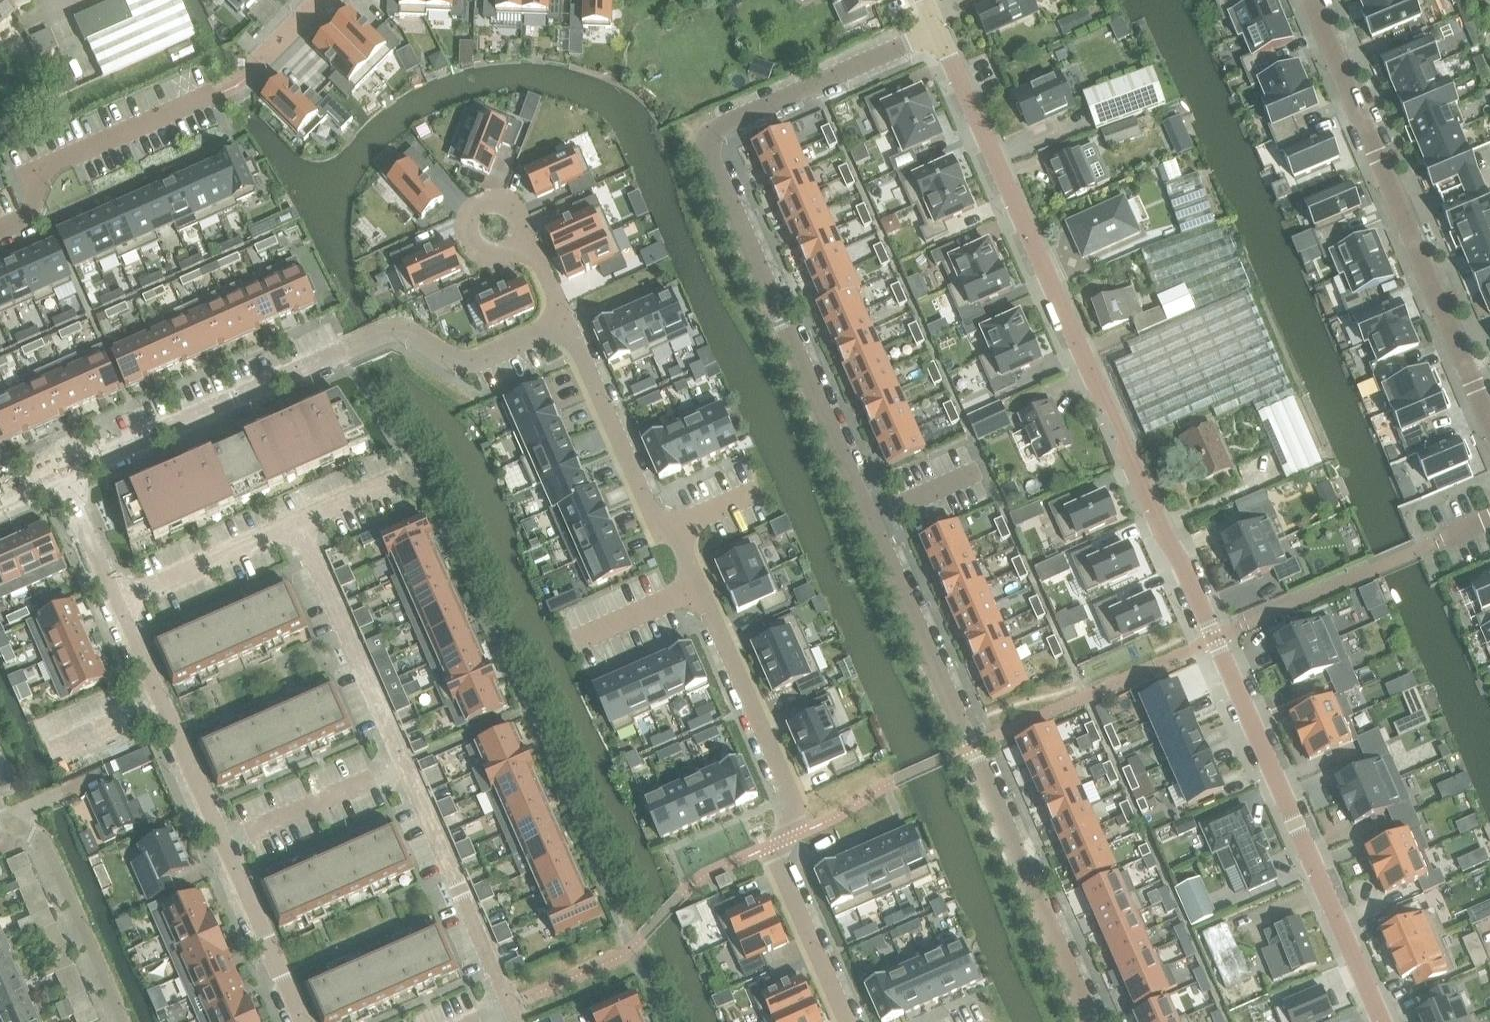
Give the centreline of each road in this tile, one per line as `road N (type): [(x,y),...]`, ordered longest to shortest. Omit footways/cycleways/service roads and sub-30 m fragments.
road 1 (residential): [(1091,1021),(711,156),(714,138),(727,128),(939,31)]
road 2 (residential): [(1380,1021),(939,31)]
road 3 (residential): [(848,1021),(777,859),(791,799),(676,537),(660,533),(563,325)]
road 4 (residential): [(563,325),(476,364),(448,361),(411,335),(387,333),(60,475)]
road 5 (residential): [(1312,0),(1489,420)]
road 6 (residential): [(220,849),(118,601)]
road 7 (residential): [(406,764),(511,1009)]
road 8 (residential): [(214,98),(54,166),(34,211),(0,235)]
road 9 (residential): [(298,525),(406,764)]
road 10 (residential): [(122,1021),(45,842),(0,814)]
road 11 (residential): [(220,849),(406,764)]
road 12 (residential): [(118,601),(298,525)]
road 13 (residential): [(302,1021),(220,849)]
road 14 (residential): [(118,601),(60,475)]
road 15 (residential): [(528,242),(512,211),(479,206),(466,234),(474,250),(491,255)]

